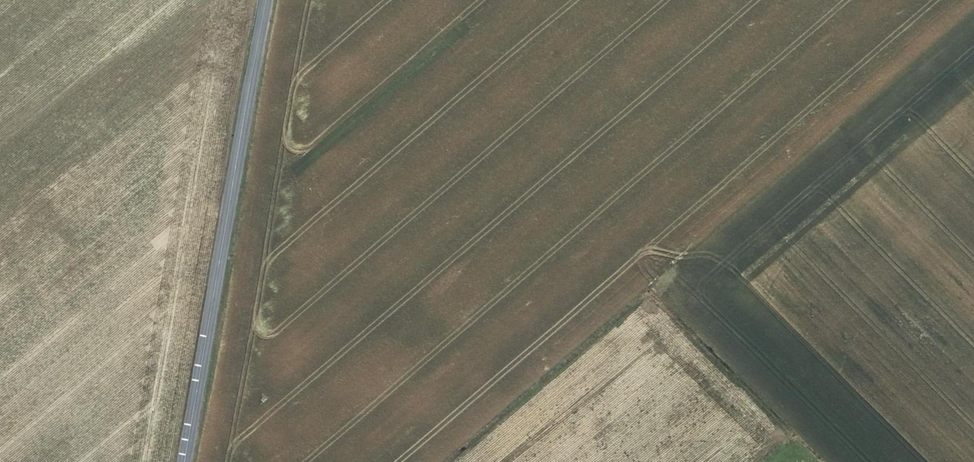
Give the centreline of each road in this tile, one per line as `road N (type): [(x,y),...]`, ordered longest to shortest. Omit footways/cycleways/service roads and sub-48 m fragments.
road 1 (tertiary): [(263,0),(185,461)]

